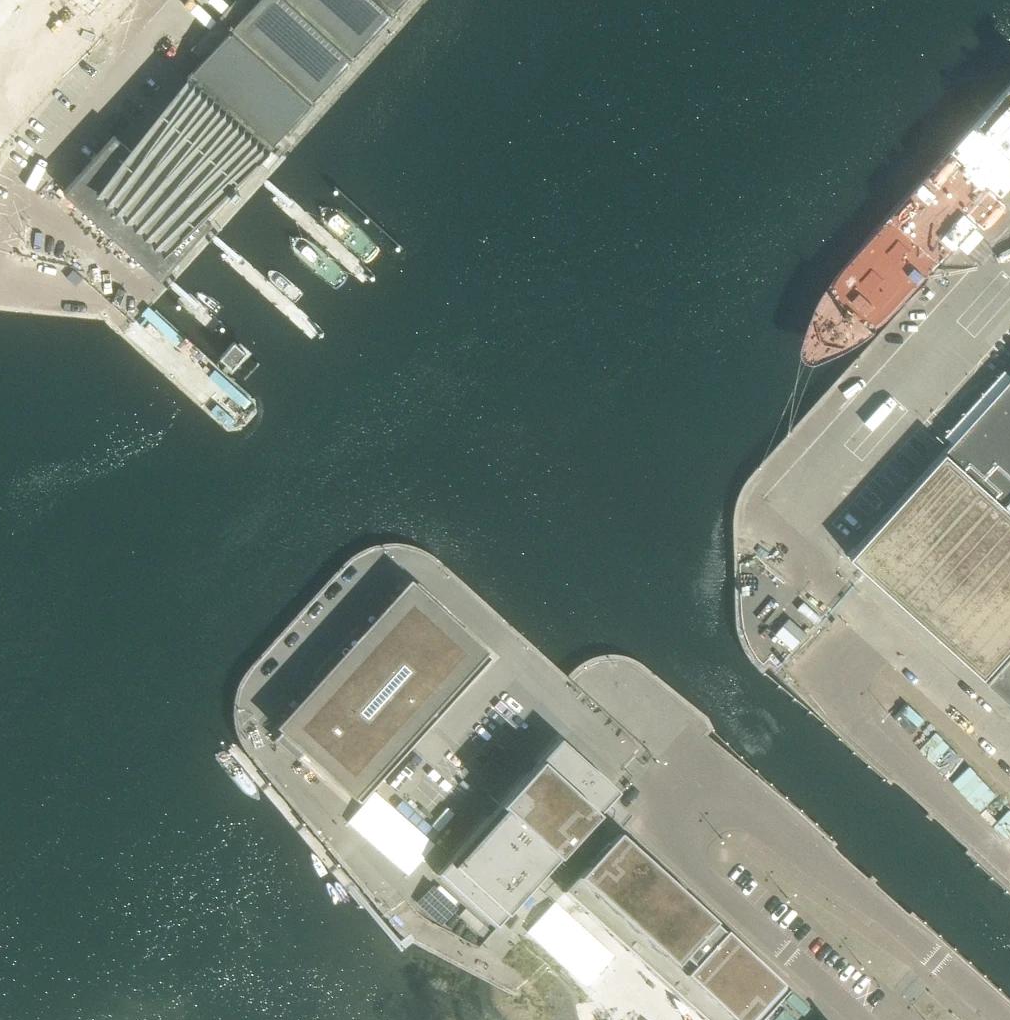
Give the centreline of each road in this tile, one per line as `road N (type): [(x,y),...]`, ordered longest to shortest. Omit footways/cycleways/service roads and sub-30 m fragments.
road 1 (unclassified): [(862,1019),(705,876),(694,851),(710,813),(736,804),(762,812),(1002,1019)]
road 2 (unclassified): [(1009,865),(822,698),(855,604)]
road 3 (unclassified): [(1009,736),(855,604)]

